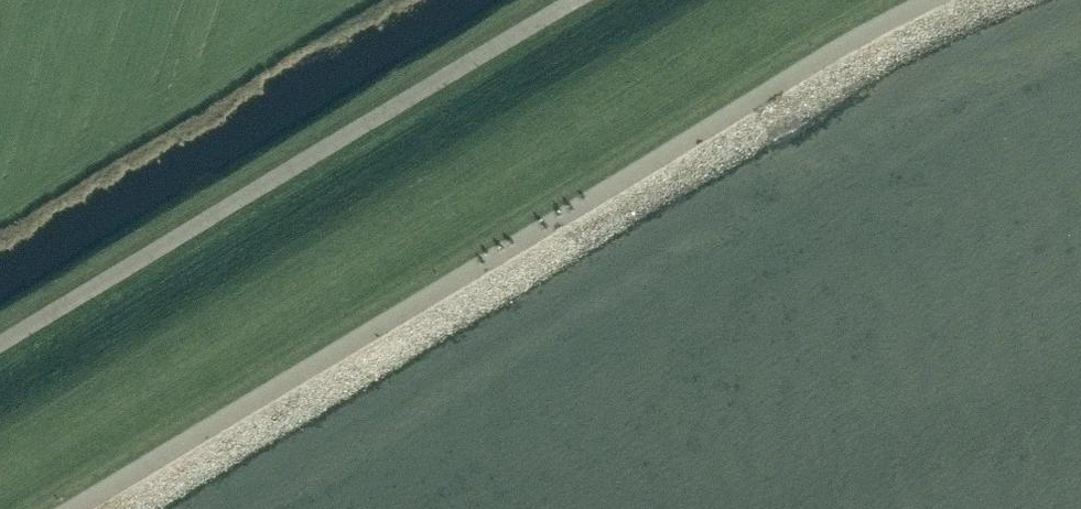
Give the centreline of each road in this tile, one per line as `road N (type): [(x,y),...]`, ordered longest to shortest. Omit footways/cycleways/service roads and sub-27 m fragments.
road 1 (unclassified): [(106,508),(763,110),(964,0)]
road 2 (unclassified): [(590,0),(0,355)]

